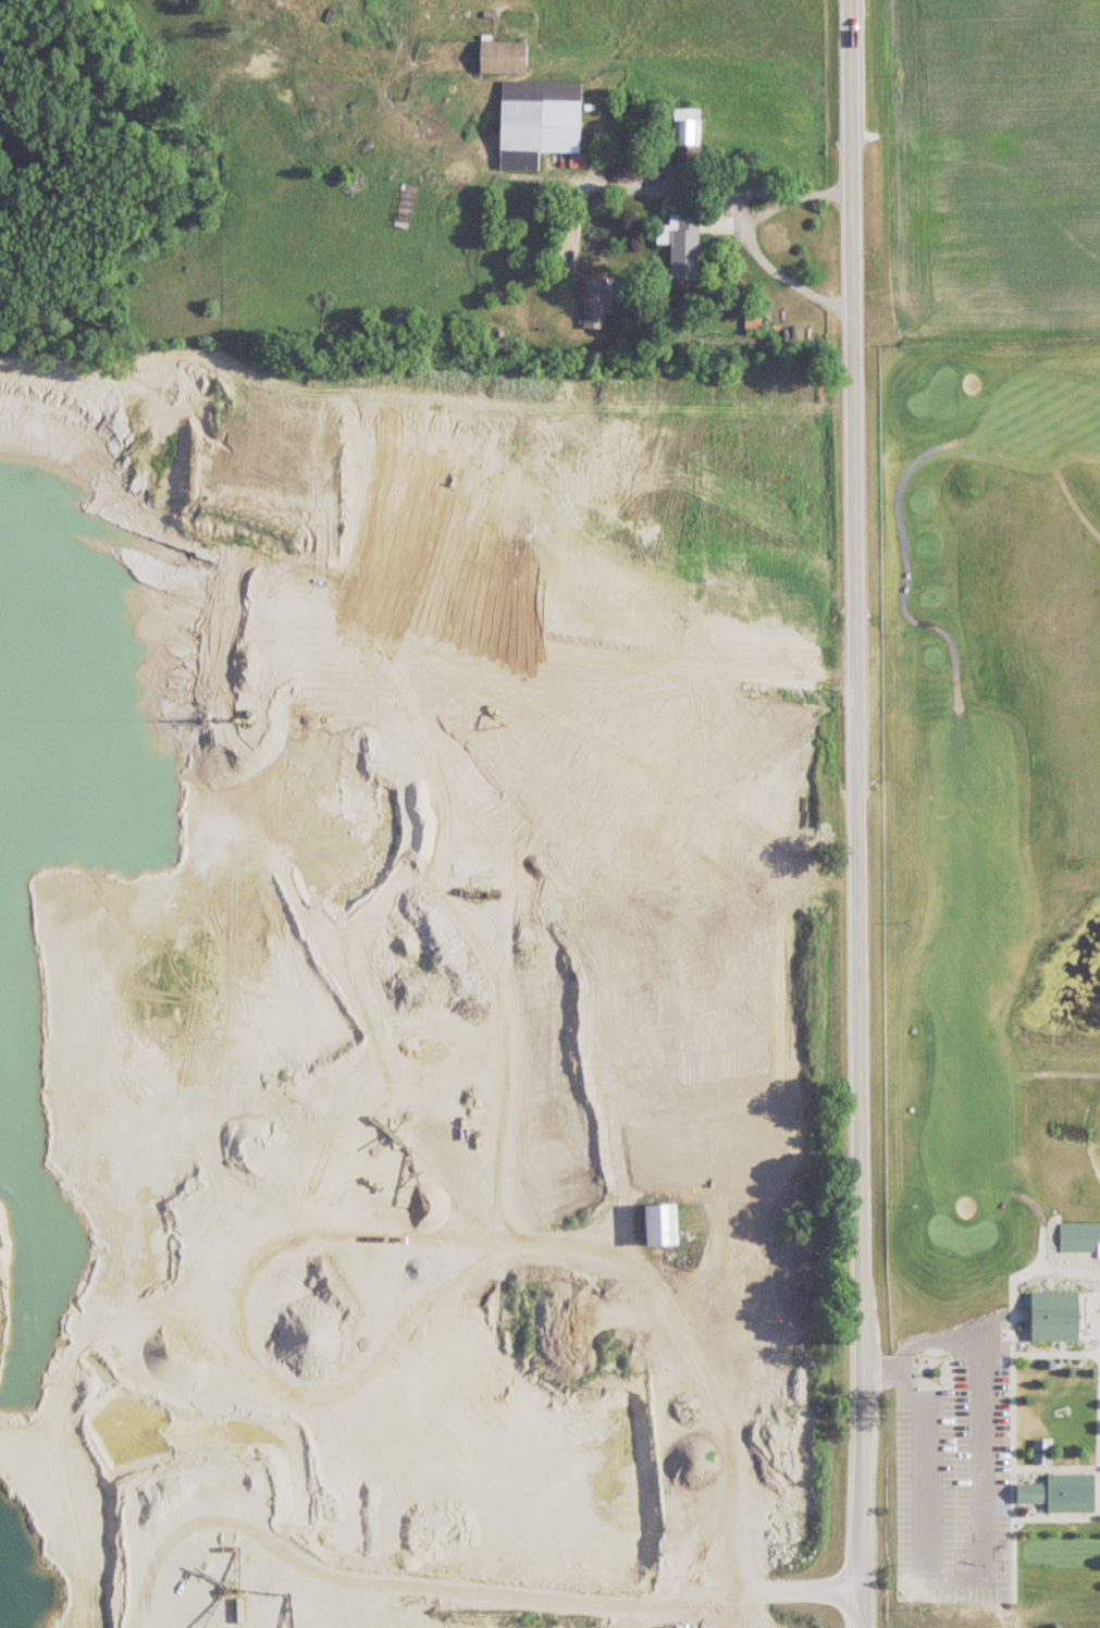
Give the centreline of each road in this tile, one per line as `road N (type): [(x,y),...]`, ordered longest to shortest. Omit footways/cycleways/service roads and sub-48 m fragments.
road 1 (residential): [(862,1627),(848,0)]
road 2 (residential): [(862,1591),(428,1621)]

